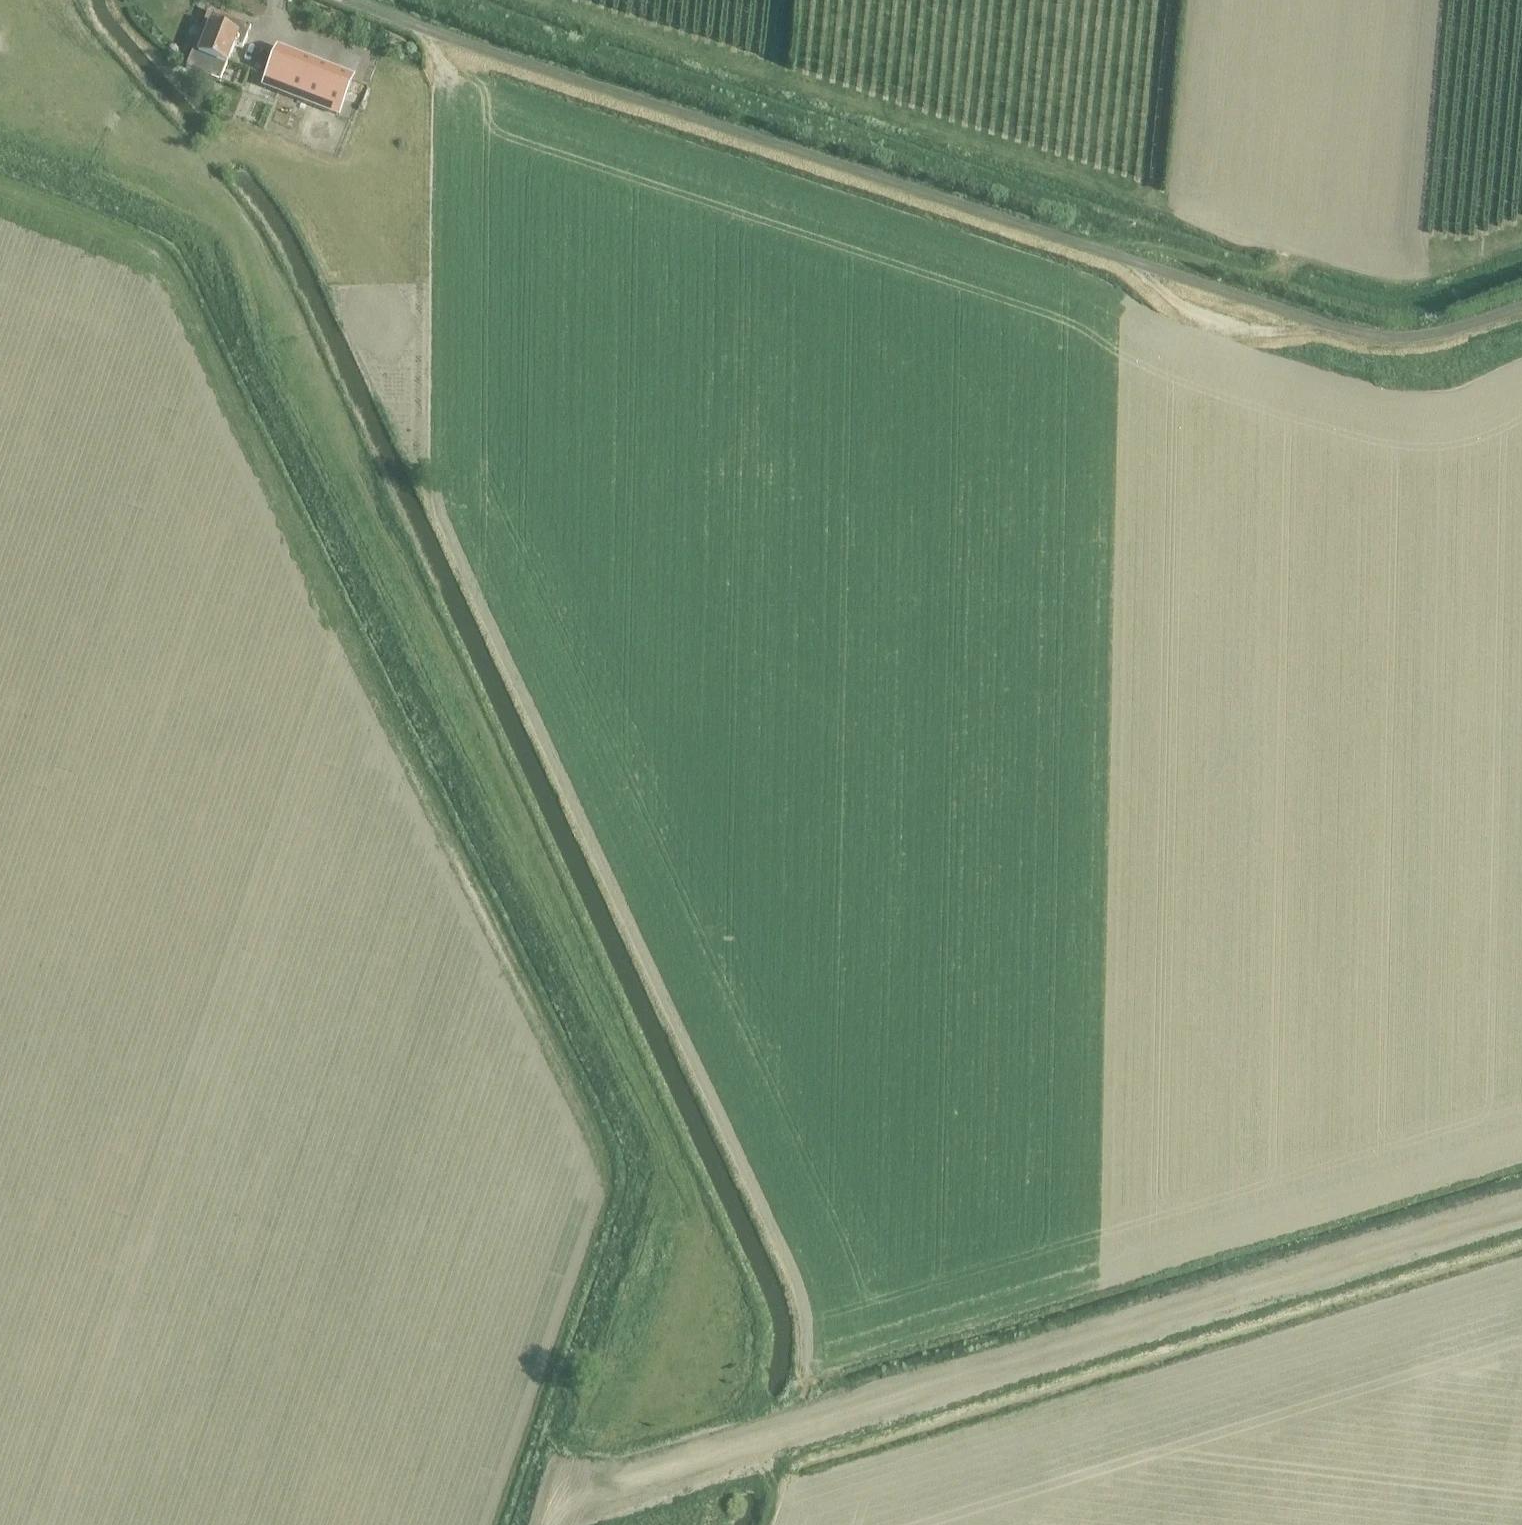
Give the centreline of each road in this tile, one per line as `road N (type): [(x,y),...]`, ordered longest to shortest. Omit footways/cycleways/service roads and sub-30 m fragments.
road 1 (track): [(430,31),(1323,324),(1384,338),(1457,329),(1521,306)]
road 2 (track): [(1521,1211),(563,1506),(556,1524)]

